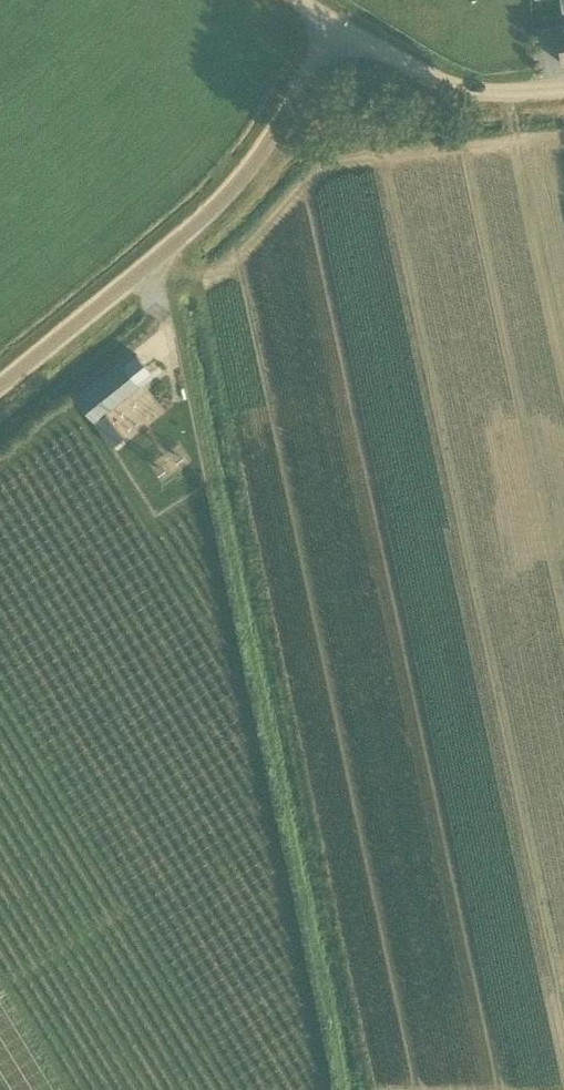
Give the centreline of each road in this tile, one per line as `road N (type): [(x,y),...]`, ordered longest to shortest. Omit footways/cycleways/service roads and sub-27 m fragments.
road 1 (unclassified): [(0,386),(161,256),(253,166),(340,27)]
road 2 (track): [(559,140),(329,169),(295,191),(214,273),(161,256)]
road 3 (track): [(510,93),(563,329)]
road 4 (unclassified): [(340,27),(456,92),(563,88)]

